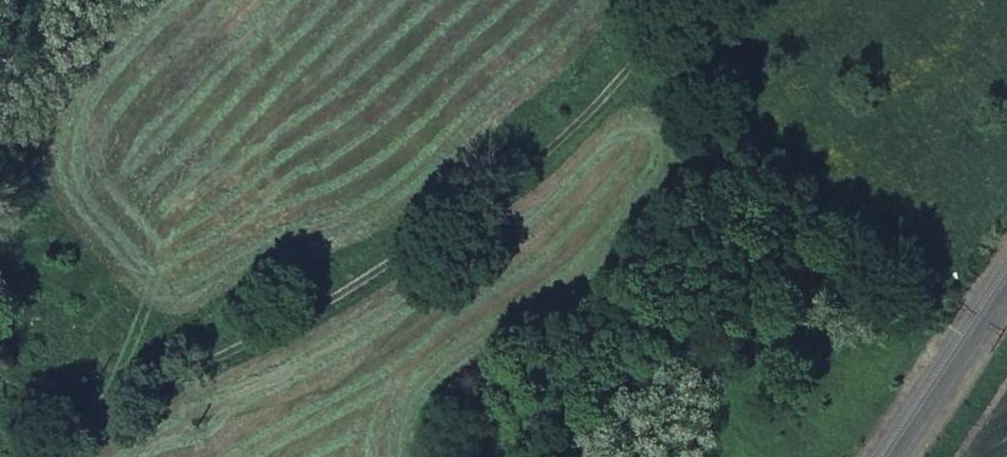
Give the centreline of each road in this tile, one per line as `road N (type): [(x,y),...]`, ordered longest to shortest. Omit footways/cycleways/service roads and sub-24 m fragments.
road 1 (track): [(693,0),(548,149),(375,271),(93,418),(0,453)]

